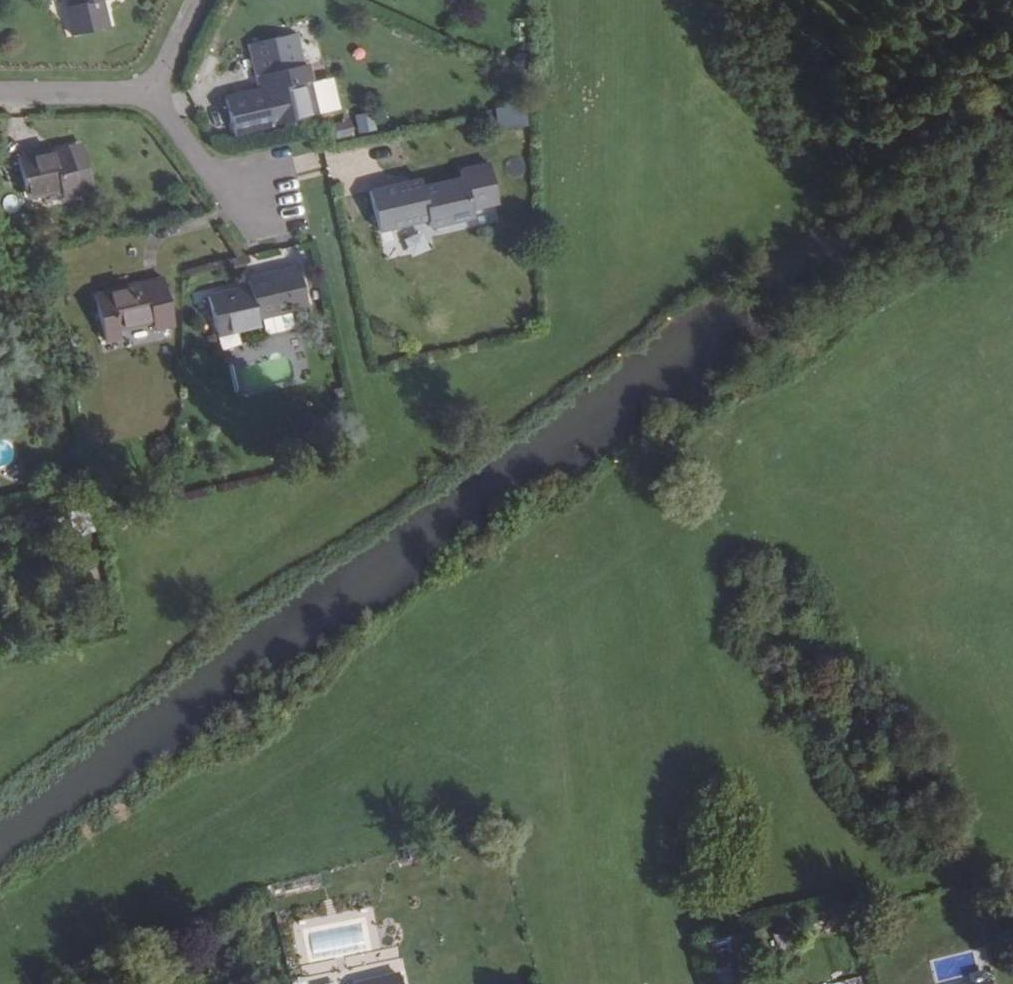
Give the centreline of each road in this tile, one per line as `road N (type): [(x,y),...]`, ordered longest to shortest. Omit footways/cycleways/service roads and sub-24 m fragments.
road 1 (residential): [(160,102),(238,216),(274,208)]
road 2 (residential): [(160,102),(0,101)]

